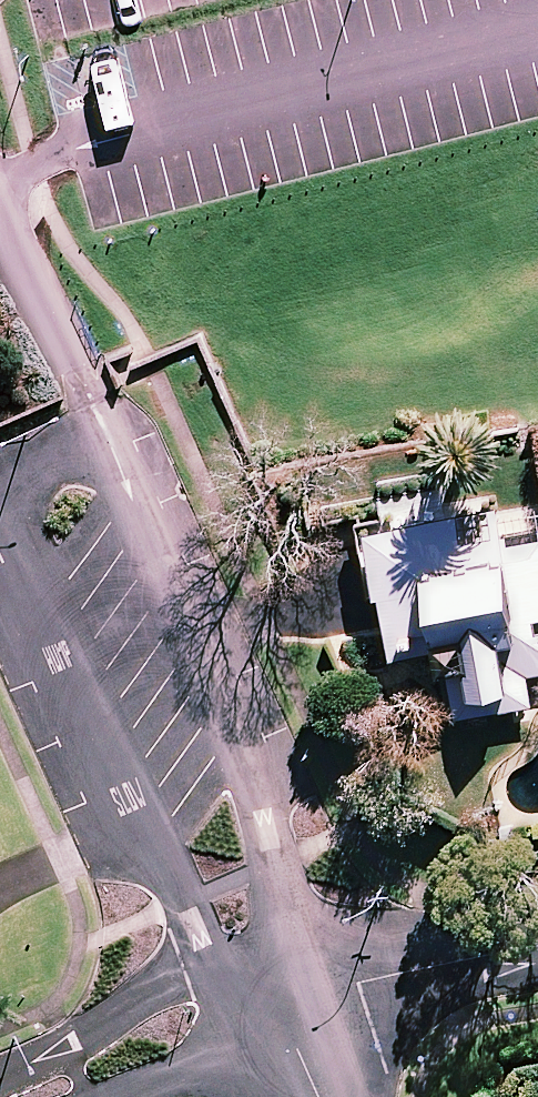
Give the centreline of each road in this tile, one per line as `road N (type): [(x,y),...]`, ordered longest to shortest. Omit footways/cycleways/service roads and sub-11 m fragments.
road 1 (residential): [(105,432),(256,789),(290,912),(276,1001)]
road 2 (residential): [(276,1001),(210,952),(0,549)]
road 3 (residential): [(26,1096),(202,1016),(276,1001)]
road 4 (residential): [(276,1001),(537,947)]
road 5 (residential): [(0,215),(105,432)]

